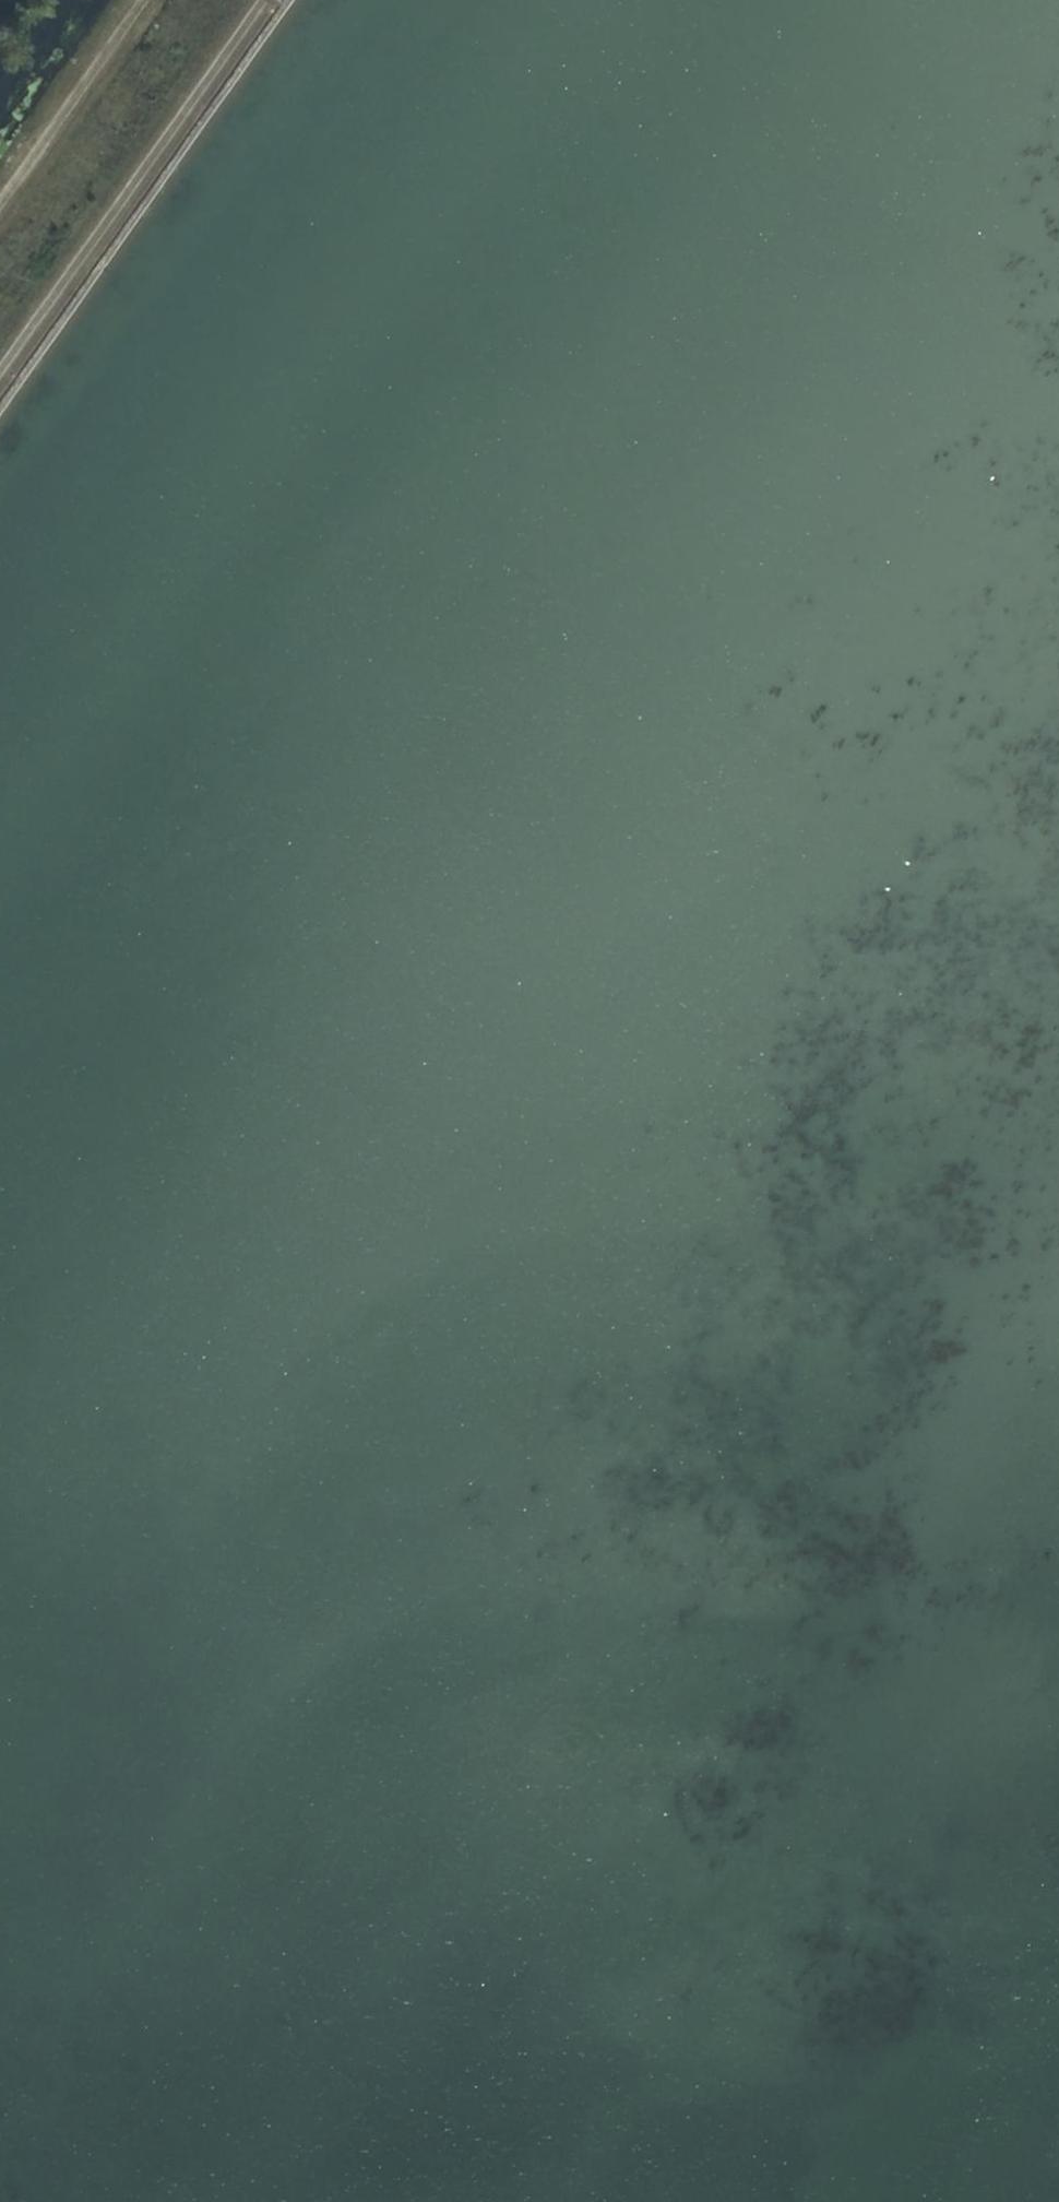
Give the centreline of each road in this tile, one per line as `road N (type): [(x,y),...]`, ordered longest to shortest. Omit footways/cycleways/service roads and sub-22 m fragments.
road 1 (track): [(0,366),(258,0)]
road 2 (track): [(147,0),(0,206)]

